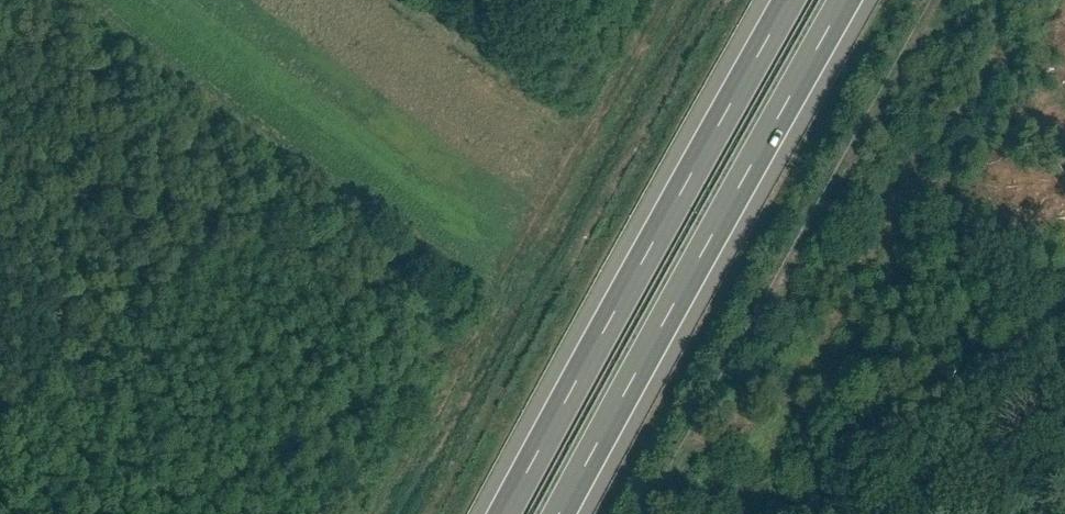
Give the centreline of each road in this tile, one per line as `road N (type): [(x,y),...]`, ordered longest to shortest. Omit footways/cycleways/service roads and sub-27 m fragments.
road 1 (motorway): [(556,513),(842,0)]
road 2 (motorway): [(792,0),(508,513)]

